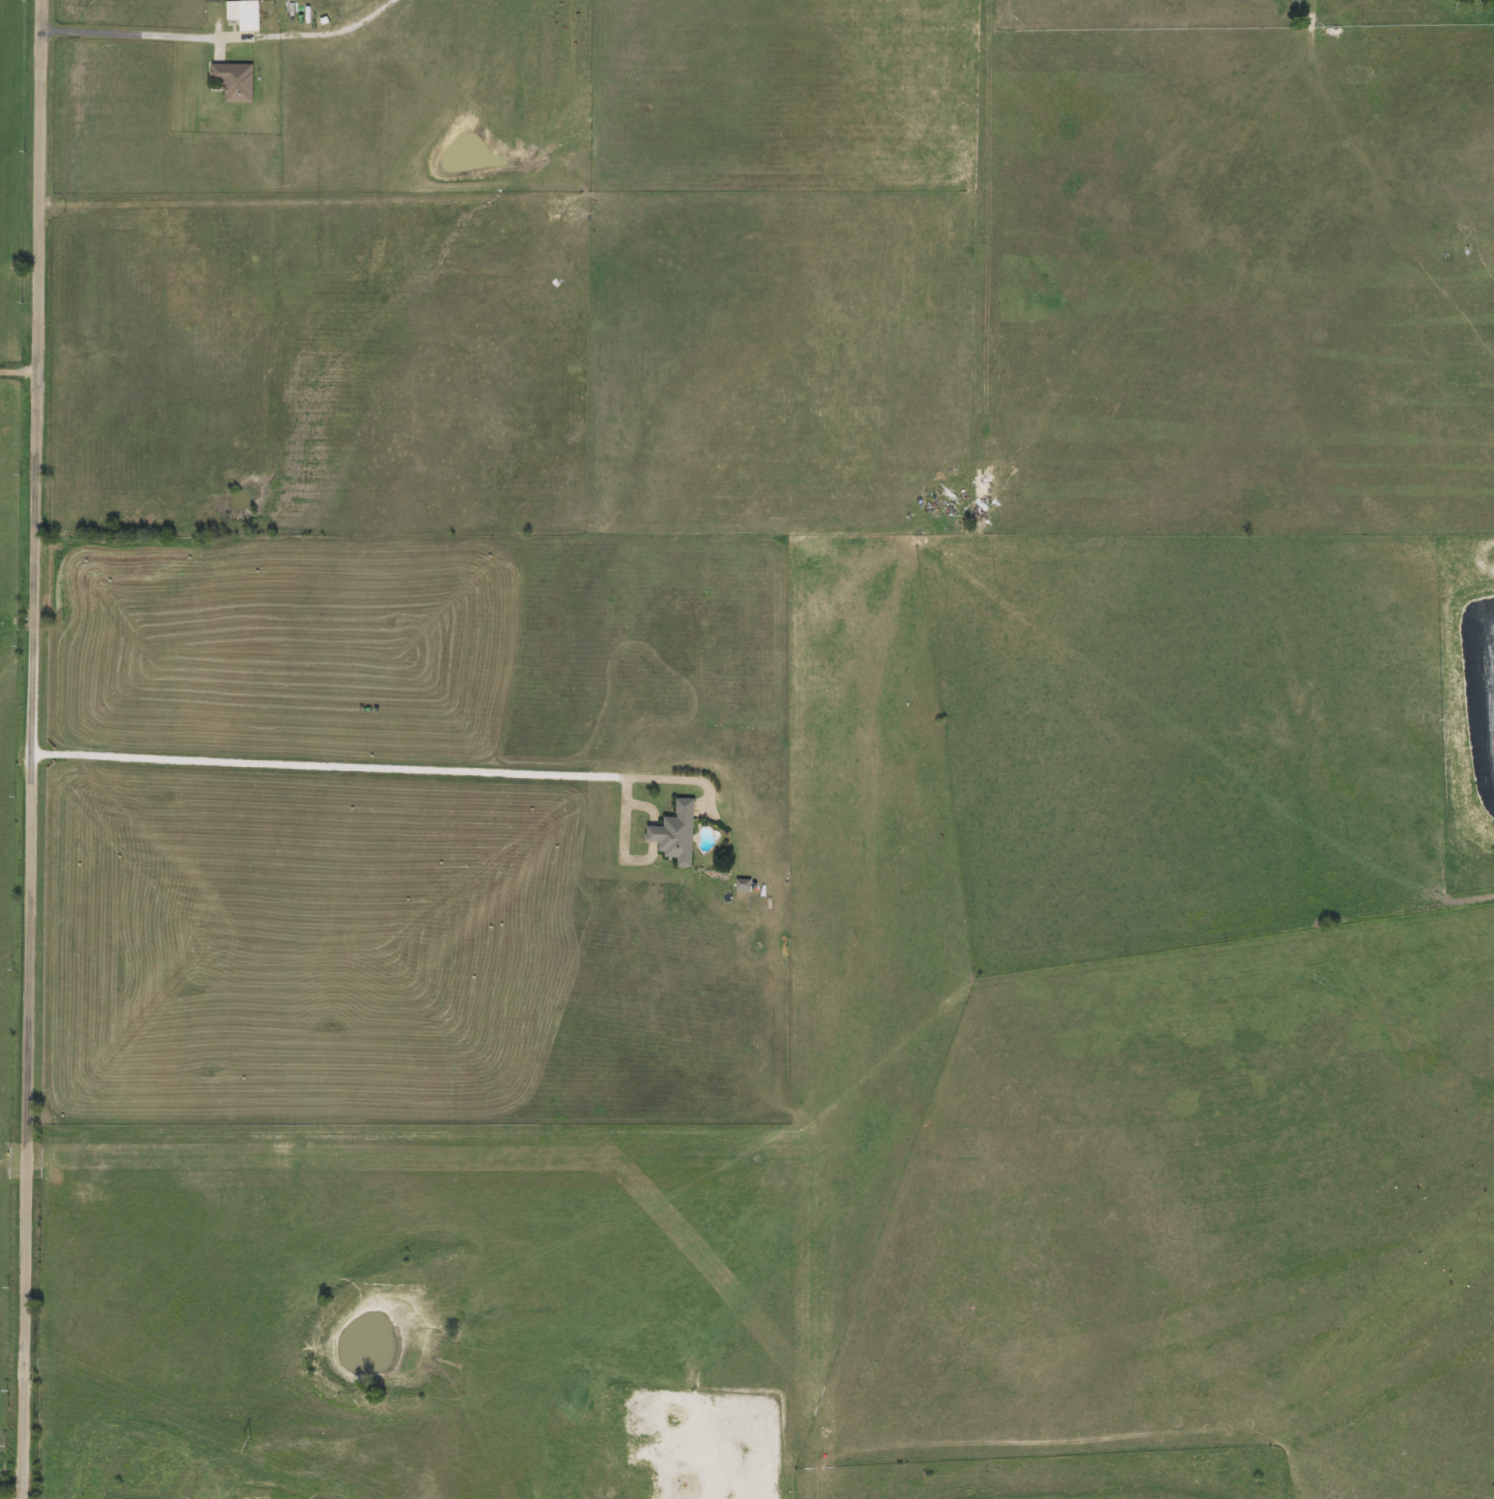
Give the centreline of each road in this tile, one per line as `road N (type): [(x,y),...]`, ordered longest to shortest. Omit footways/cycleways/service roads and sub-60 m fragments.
road 1 (residential): [(43,0),(31,754)]
road 2 (residential): [(31,754),(26,1498)]

